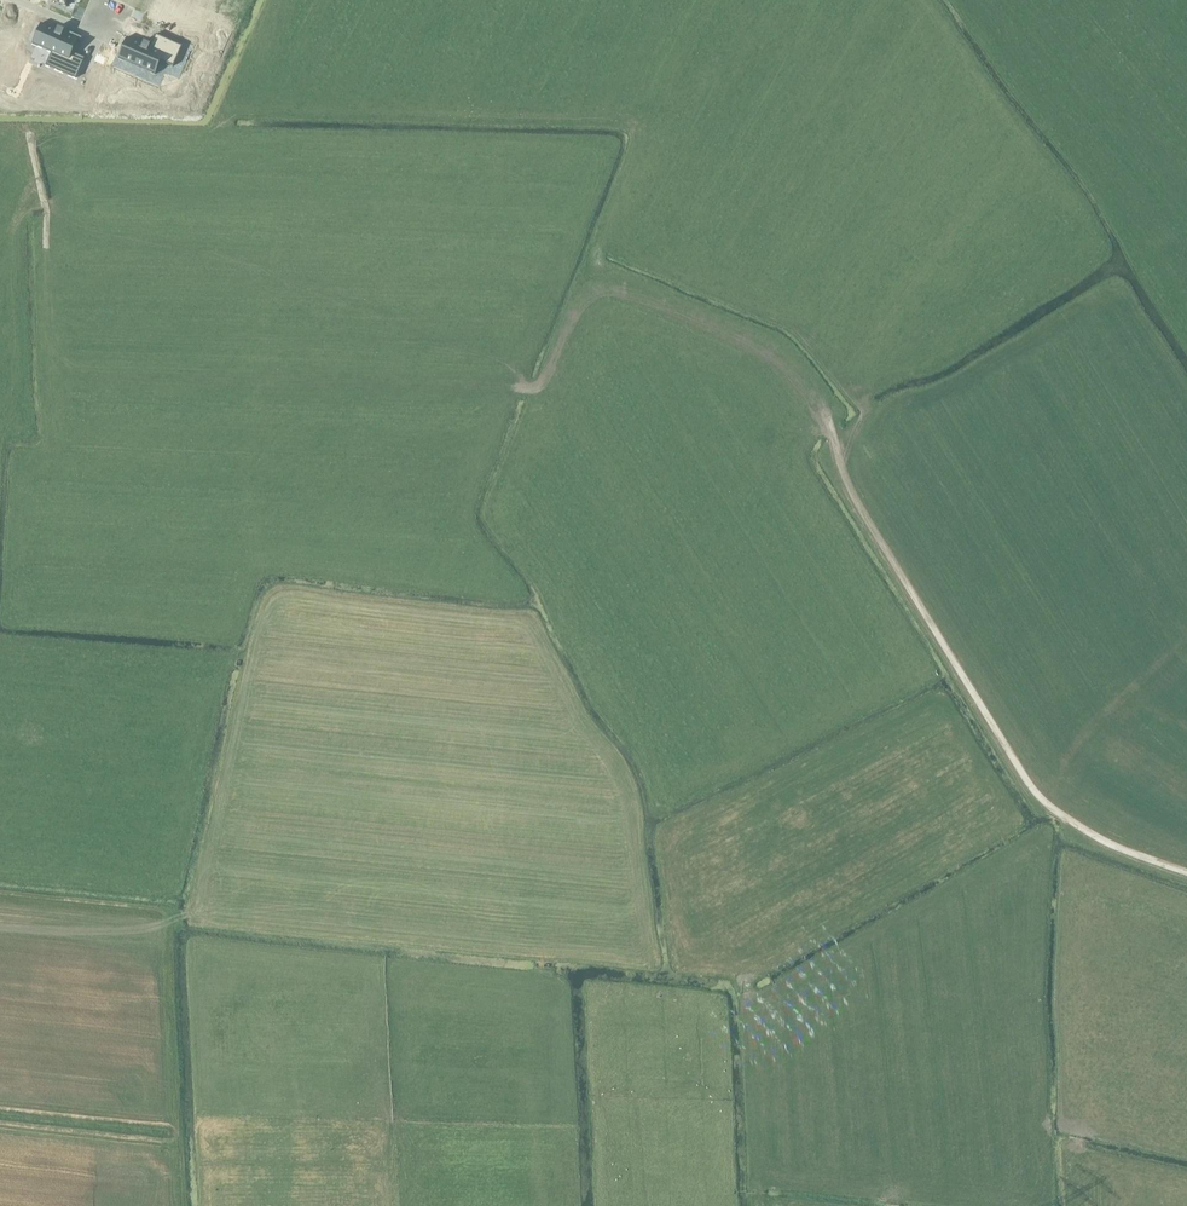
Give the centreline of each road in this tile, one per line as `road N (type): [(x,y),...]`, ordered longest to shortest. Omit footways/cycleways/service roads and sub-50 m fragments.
road 1 (track): [(829,418),(854,497),(1032,788),(1103,841),(1186,873)]

